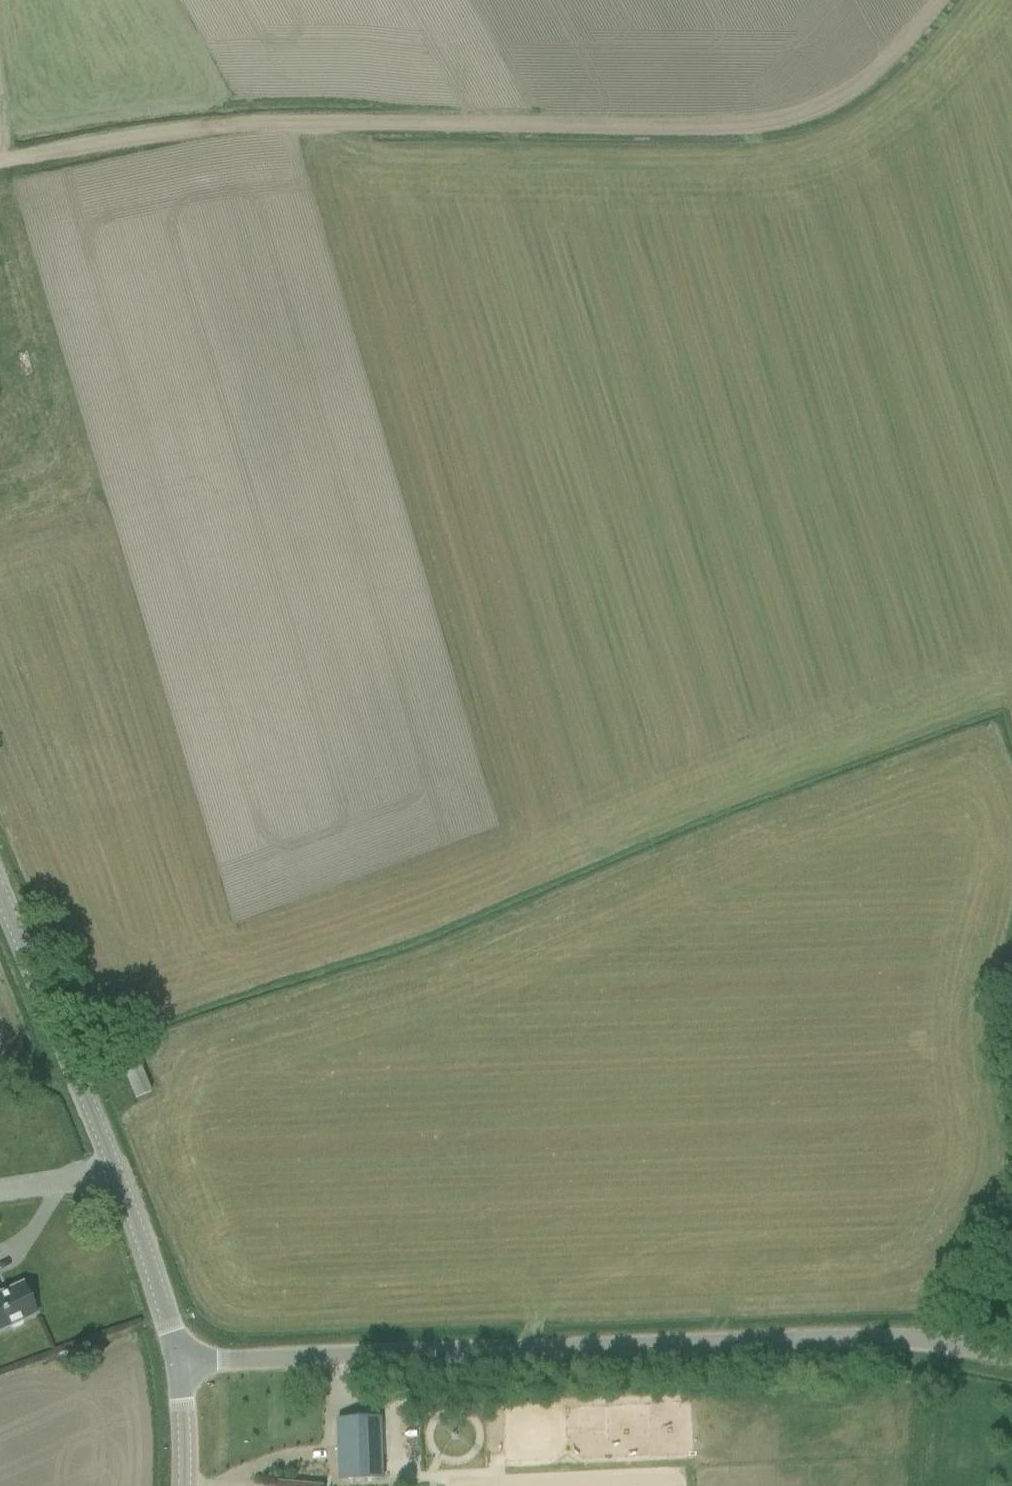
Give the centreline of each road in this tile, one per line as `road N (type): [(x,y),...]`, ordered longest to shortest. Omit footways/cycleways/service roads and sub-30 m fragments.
road 1 (track): [(0,161),(244,124),(672,125),(792,117),(848,92),(936,0)]
road 2 (tertiary): [(1011,1357),(896,1338),(178,1362)]
road 3 (tertiary): [(178,1362),(112,1163),(0,895)]
road 4 (tertiary): [(183,1485),(178,1362)]

